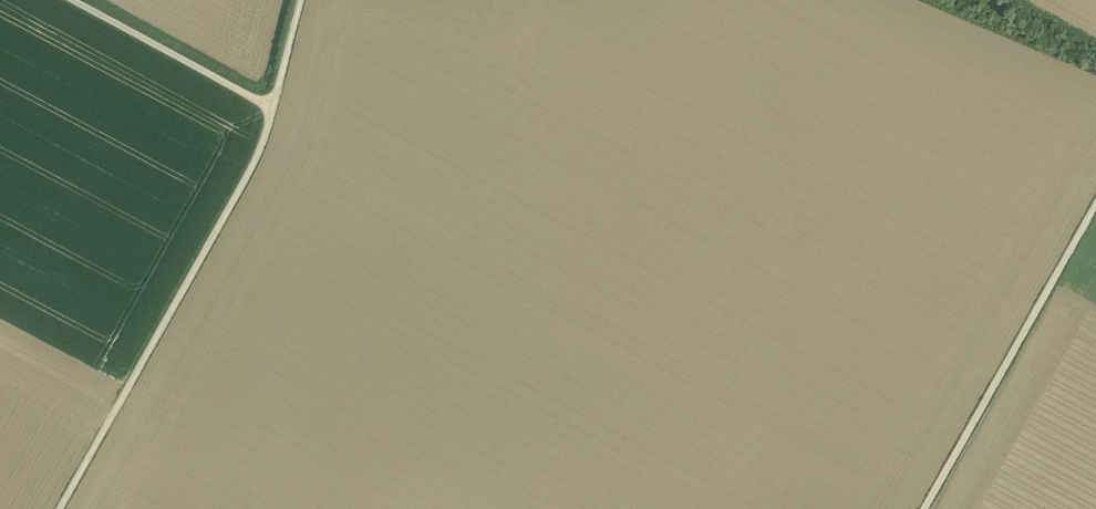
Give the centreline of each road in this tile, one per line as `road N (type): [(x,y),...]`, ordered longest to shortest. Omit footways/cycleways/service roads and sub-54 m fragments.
road 1 (track): [(59,508),(258,156),(300,0)]
road 2 (track): [(926,508),(1095,208)]
road 3 (track): [(271,107),(72,0)]

